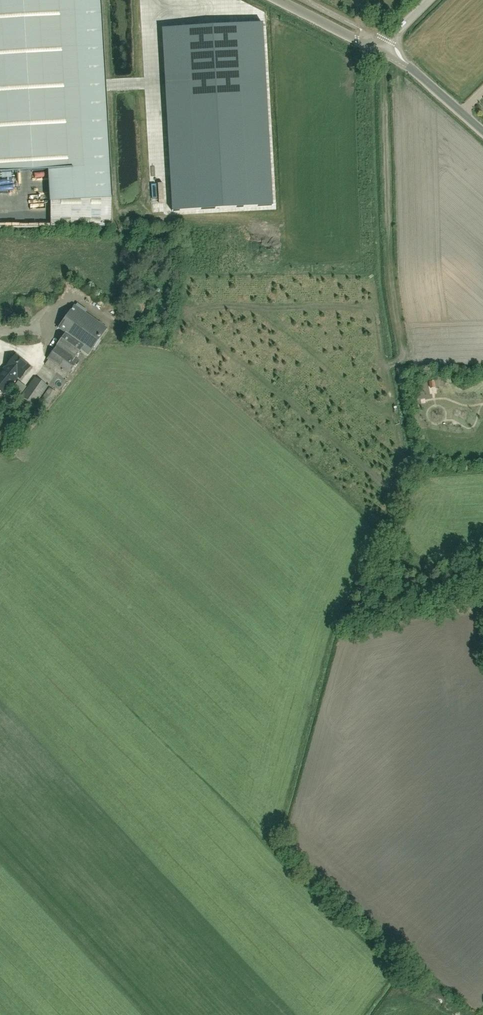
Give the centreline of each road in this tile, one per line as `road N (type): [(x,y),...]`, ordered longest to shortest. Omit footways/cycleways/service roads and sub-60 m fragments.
road 1 (unclassified): [(482,132),(379,50)]

